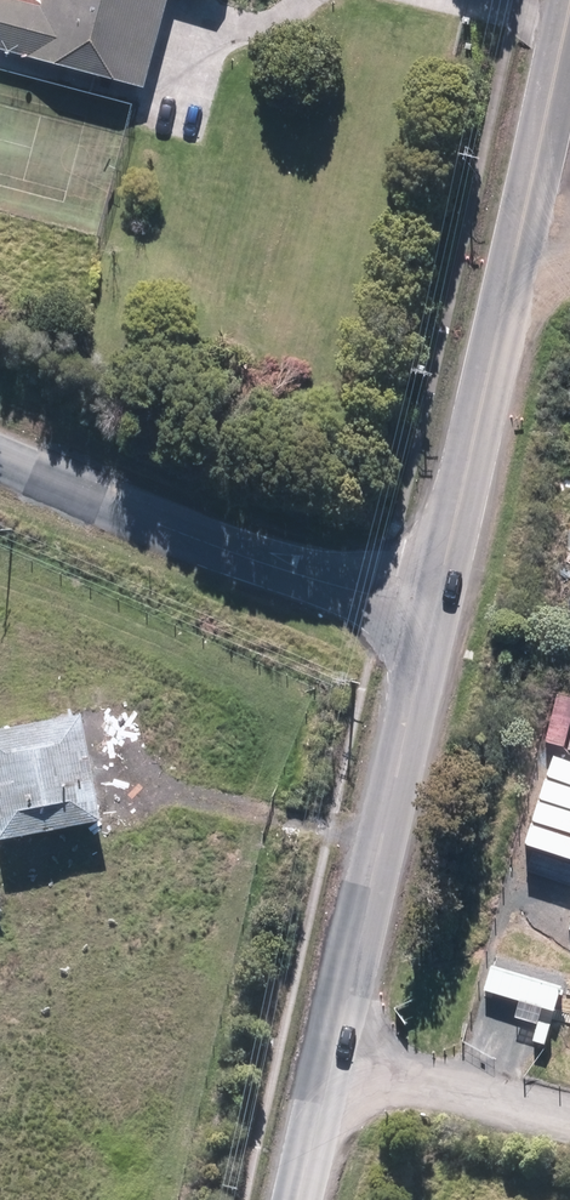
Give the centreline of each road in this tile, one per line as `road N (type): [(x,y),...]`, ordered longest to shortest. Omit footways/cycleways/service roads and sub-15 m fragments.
road 1 (secondary): [(428,620),(569,0)]
road 2 (secondary): [(293,1199),(428,620)]
road 3 (residential): [(0,440),(428,620)]
road 4 (track): [(327,1046),(569,1107)]

